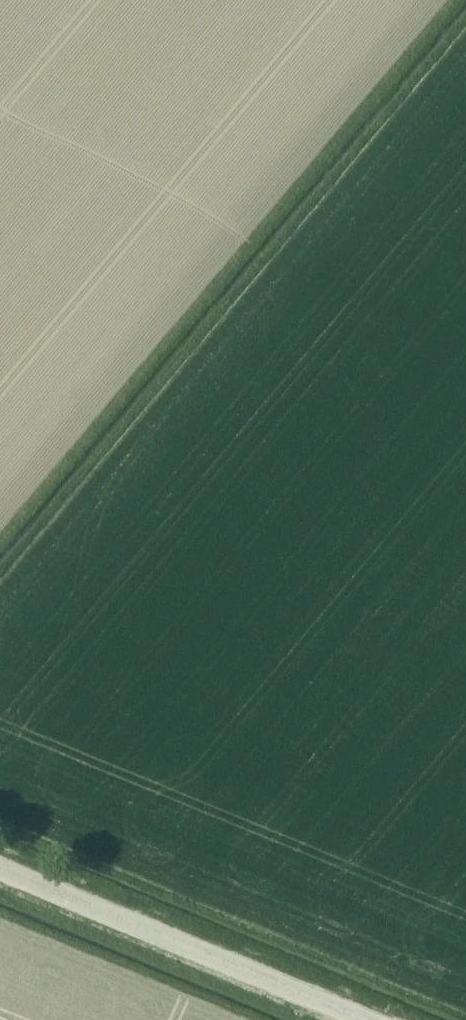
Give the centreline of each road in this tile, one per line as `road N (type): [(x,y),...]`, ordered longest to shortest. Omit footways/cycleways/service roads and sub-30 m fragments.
road 1 (tertiary): [(363,1019),(0,869)]

